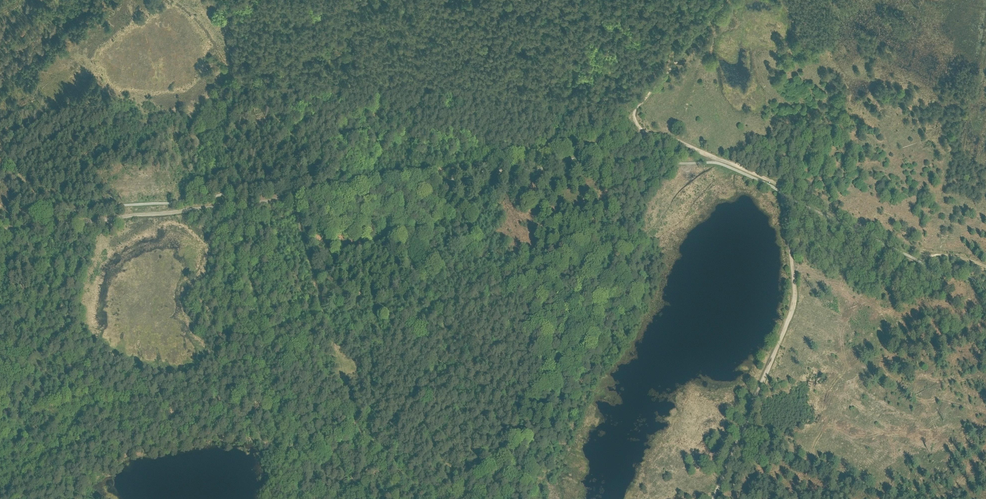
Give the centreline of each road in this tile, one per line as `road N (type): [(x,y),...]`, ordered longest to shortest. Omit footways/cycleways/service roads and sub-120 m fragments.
road 1 (track): [(0,232),(291,199),(648,135)]
road 2 (track): [(782,194),(794,309),(714,498)]
road 3 (track): [(726,0),(635,110),(637,124),(780,187)]
road 4 (track): [(780,187),(923,256),(985,267)]

